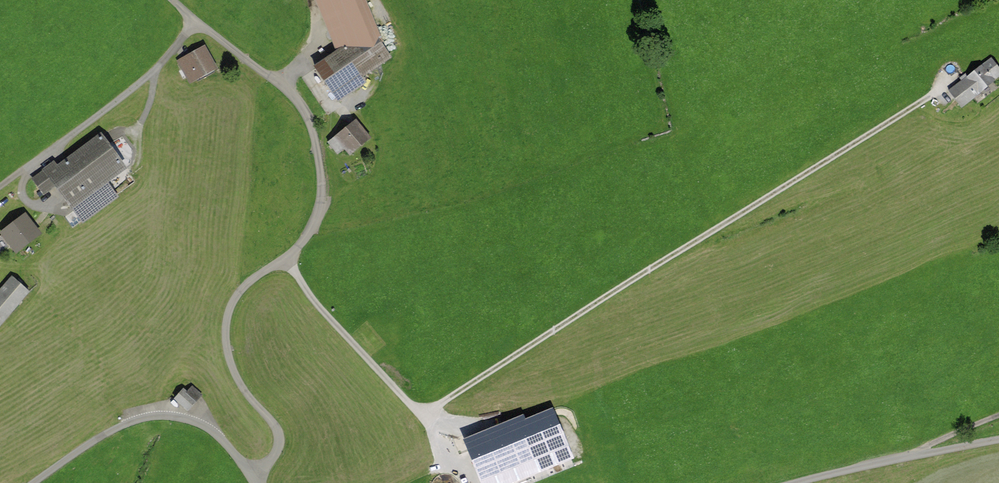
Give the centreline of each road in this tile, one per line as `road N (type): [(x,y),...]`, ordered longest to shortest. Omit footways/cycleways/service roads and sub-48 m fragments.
road 1 (track): [(288,256),(320,307),(424,416),(930,98)]
road 2 (unclassified): [(34,482),(121,425),(161,416),(206,426),(259,482)]
road 3 (track): [(197,19),(162,62),(0,190)]
road 4 (unclassified): [(799,482),(998,440)]

